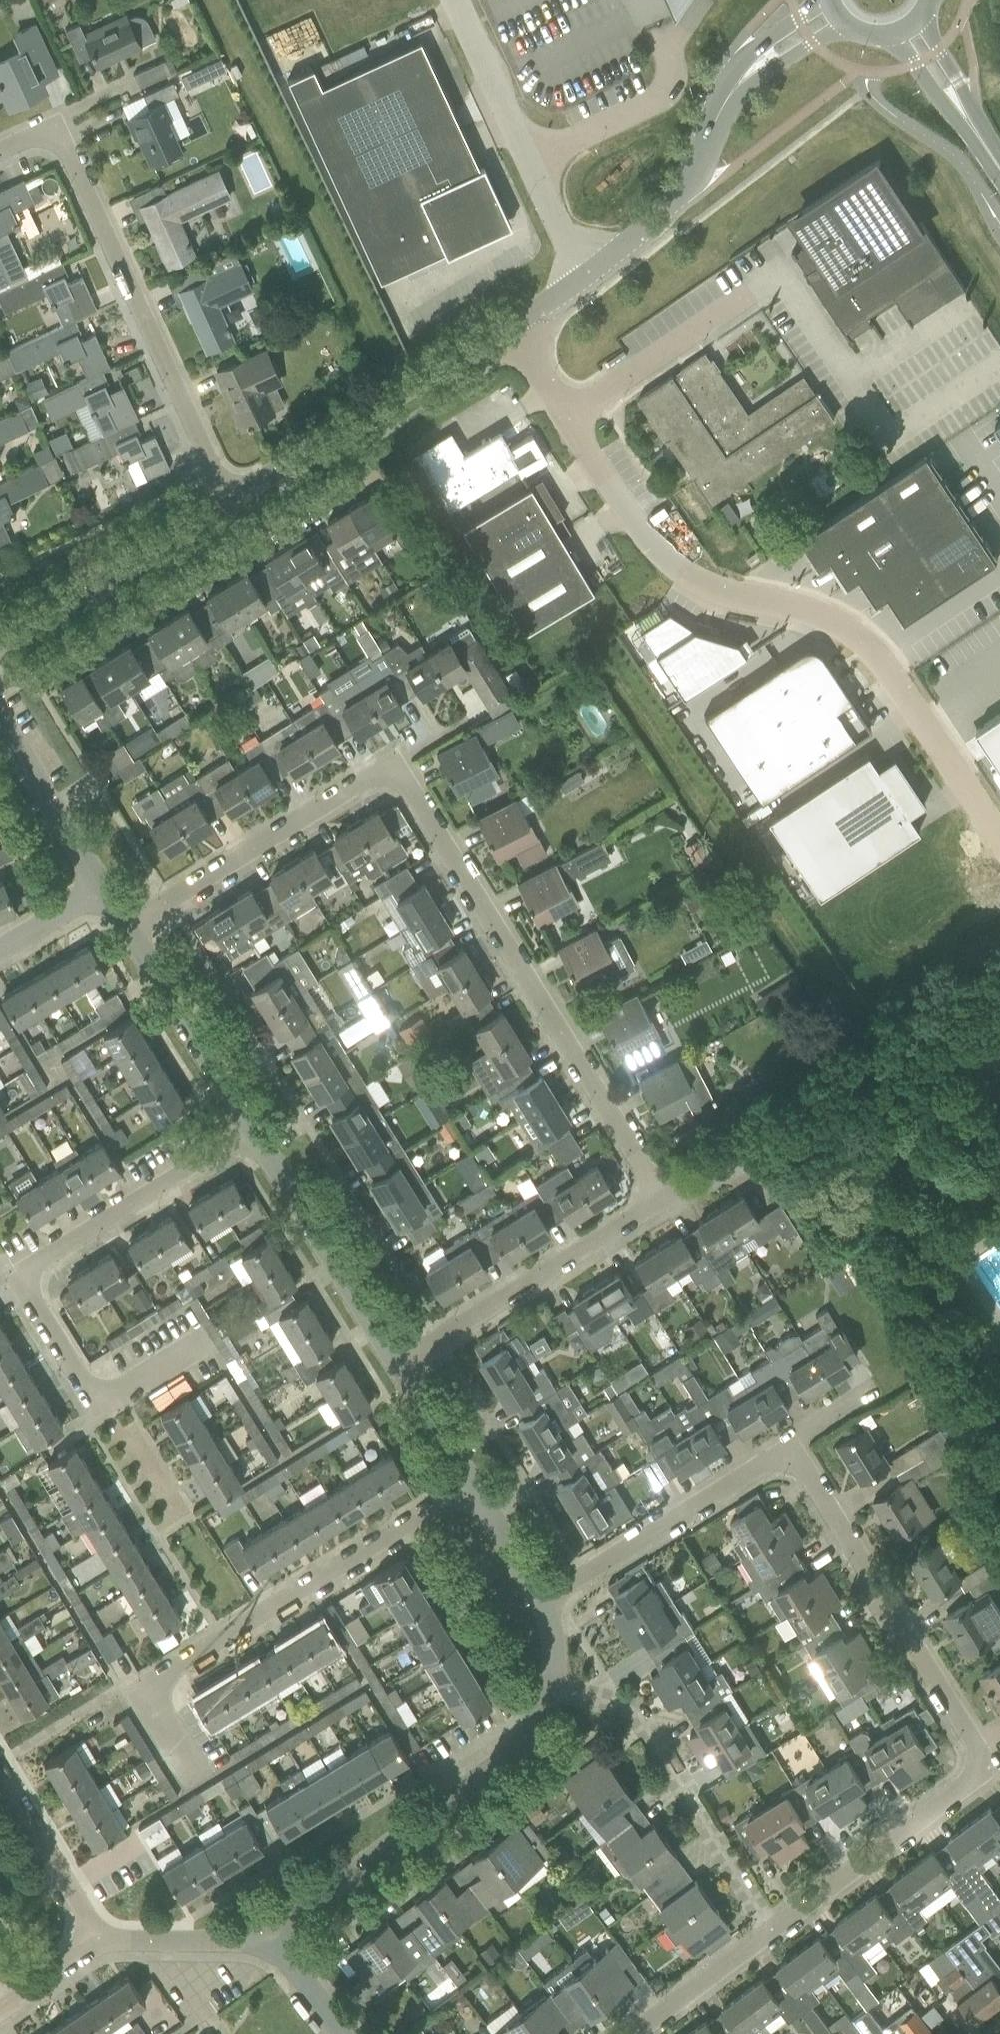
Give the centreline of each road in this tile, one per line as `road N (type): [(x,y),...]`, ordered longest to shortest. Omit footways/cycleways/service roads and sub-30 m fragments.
road 1 (residential): [(662,1198),(413,794),(387,776),(362,781),(125,925)]
road 2 (unclassified): [(999,838),(875,651),(829,618),(697,579),(642,537),(508,328)]
road 3 (residential): [(773,1930),(971,1782),(982,1764),(790,1448)]
road 4 (residential): [(196,1776),(156,1708),(160,1680),(470,1485)]
road 5 (residential): [(235,499),(56,129),(0,156)]
road 6 (unclassified): [(104,1396),(85,1384),(32,1295),(32,1267),(253,1131)]
road 7 (residential): [(272,1939),(499,1767),(522,1744),(553,1687)]
road 8 (residential): [(773,1930),(631,1709),(553,1687)]
road 9 (residential): [(235,499),(508,328)]
road 10 (residential): [(395,1362),(662,1198)]
road 11 (unclassified): [(457,0),(586,276)]
road 12 (residential): [(544,1601),(790,1448)]
road 13 (residential): [(0,641),(235,499)]
road 14 (residential): [(395,1362),(253,1131)]
road 15 (unclassified): [(586,276),(677,210),(738,81)]
road 16 (residential): [(253,1131),(125,925)]
road 17 (residential): [(103,888),(0,720)]
road 18 (residential): [(96,1940),(0,1769)]
road 19 (residential): [(96,1940),(272,1939)]
road 20 (residential): [(633,2033),(773,1930)]
road 21 (residential): [(470,1485),(395,1362)]
road 22 (residential): [(544,1601),(470,1485)]
road 23 (residential): [(0,949),(103,888)]

